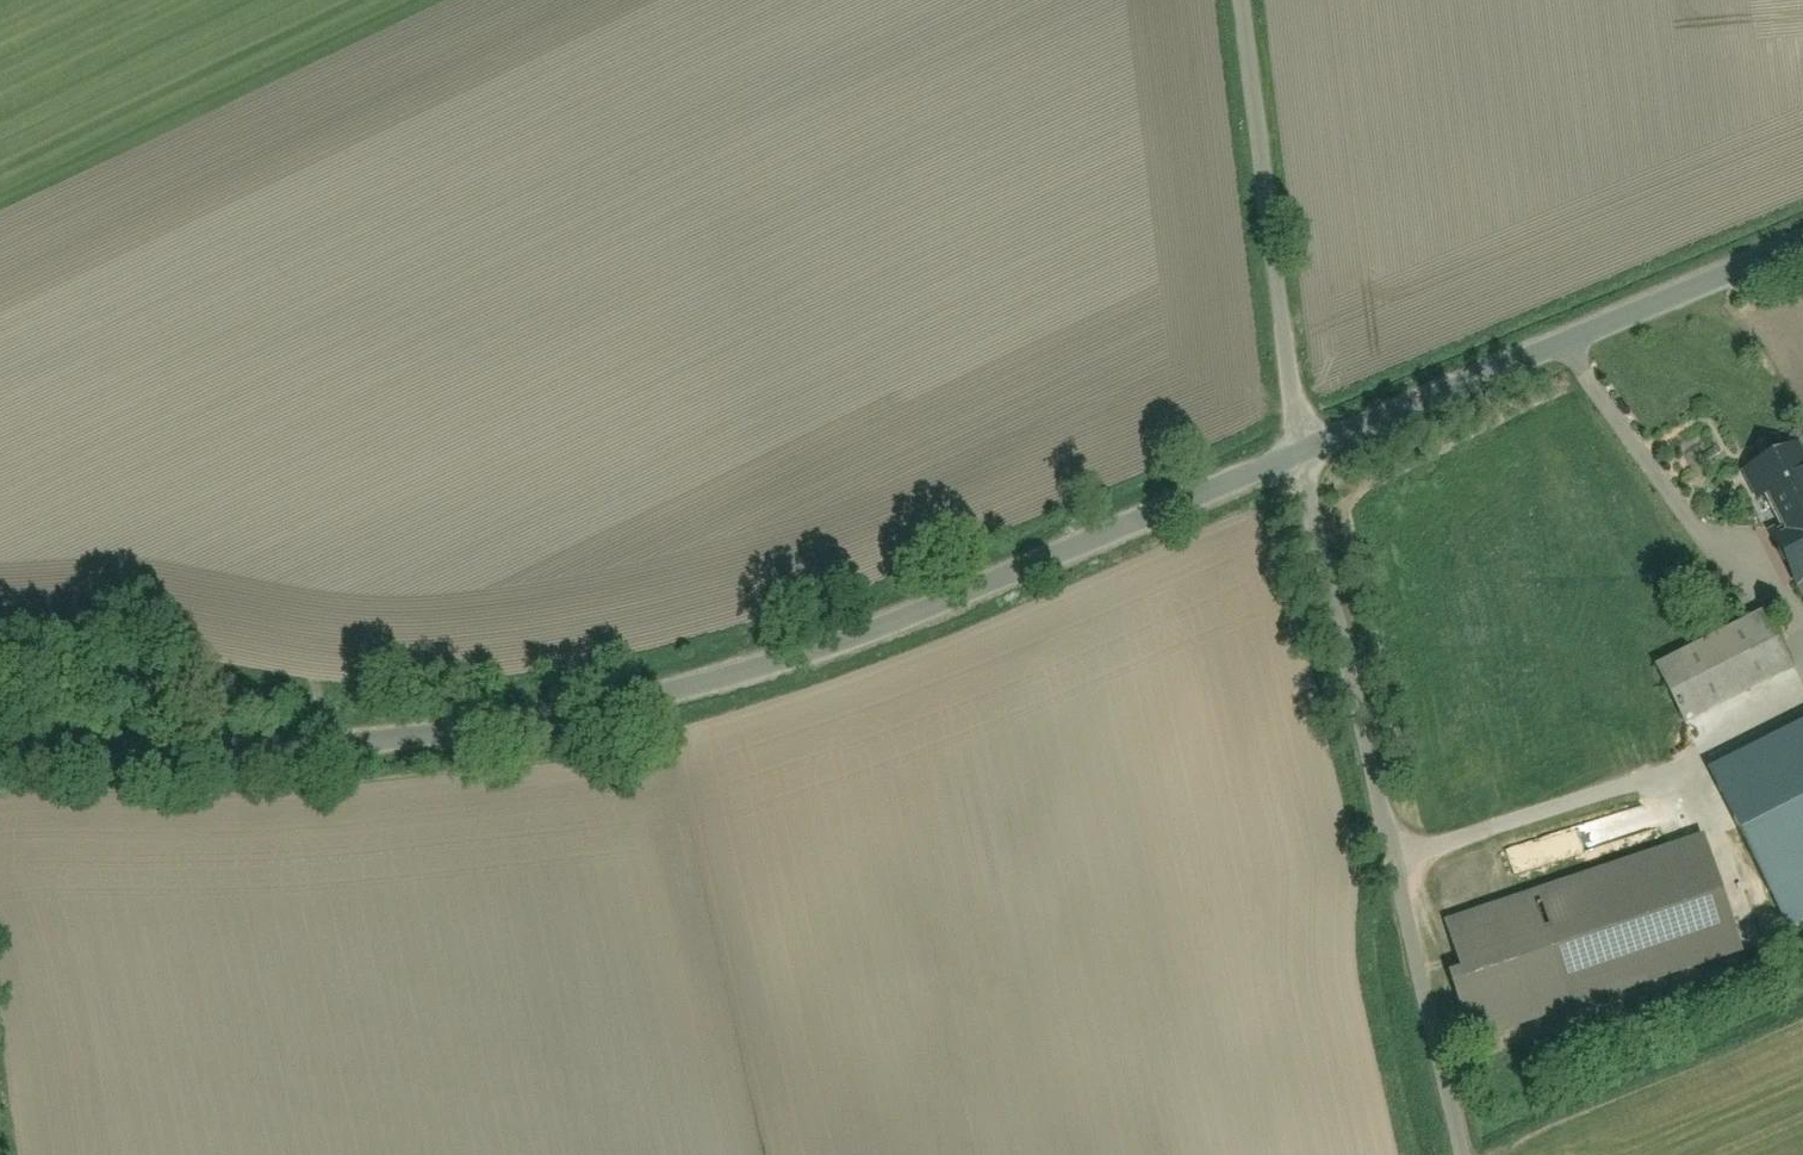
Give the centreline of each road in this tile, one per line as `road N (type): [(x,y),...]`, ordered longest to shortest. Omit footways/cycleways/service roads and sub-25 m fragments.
road 1 (residential): [(0,746),(222,755),(454,734),(687,695),(998,586),(1302,454)]
road 2 (unclassified): [(1302,454),(1465,1154)]
road 3 (residential): [(1302,454),(1802,241)]
road 4 (unclassified): [(1247,0),(1302,454)]

